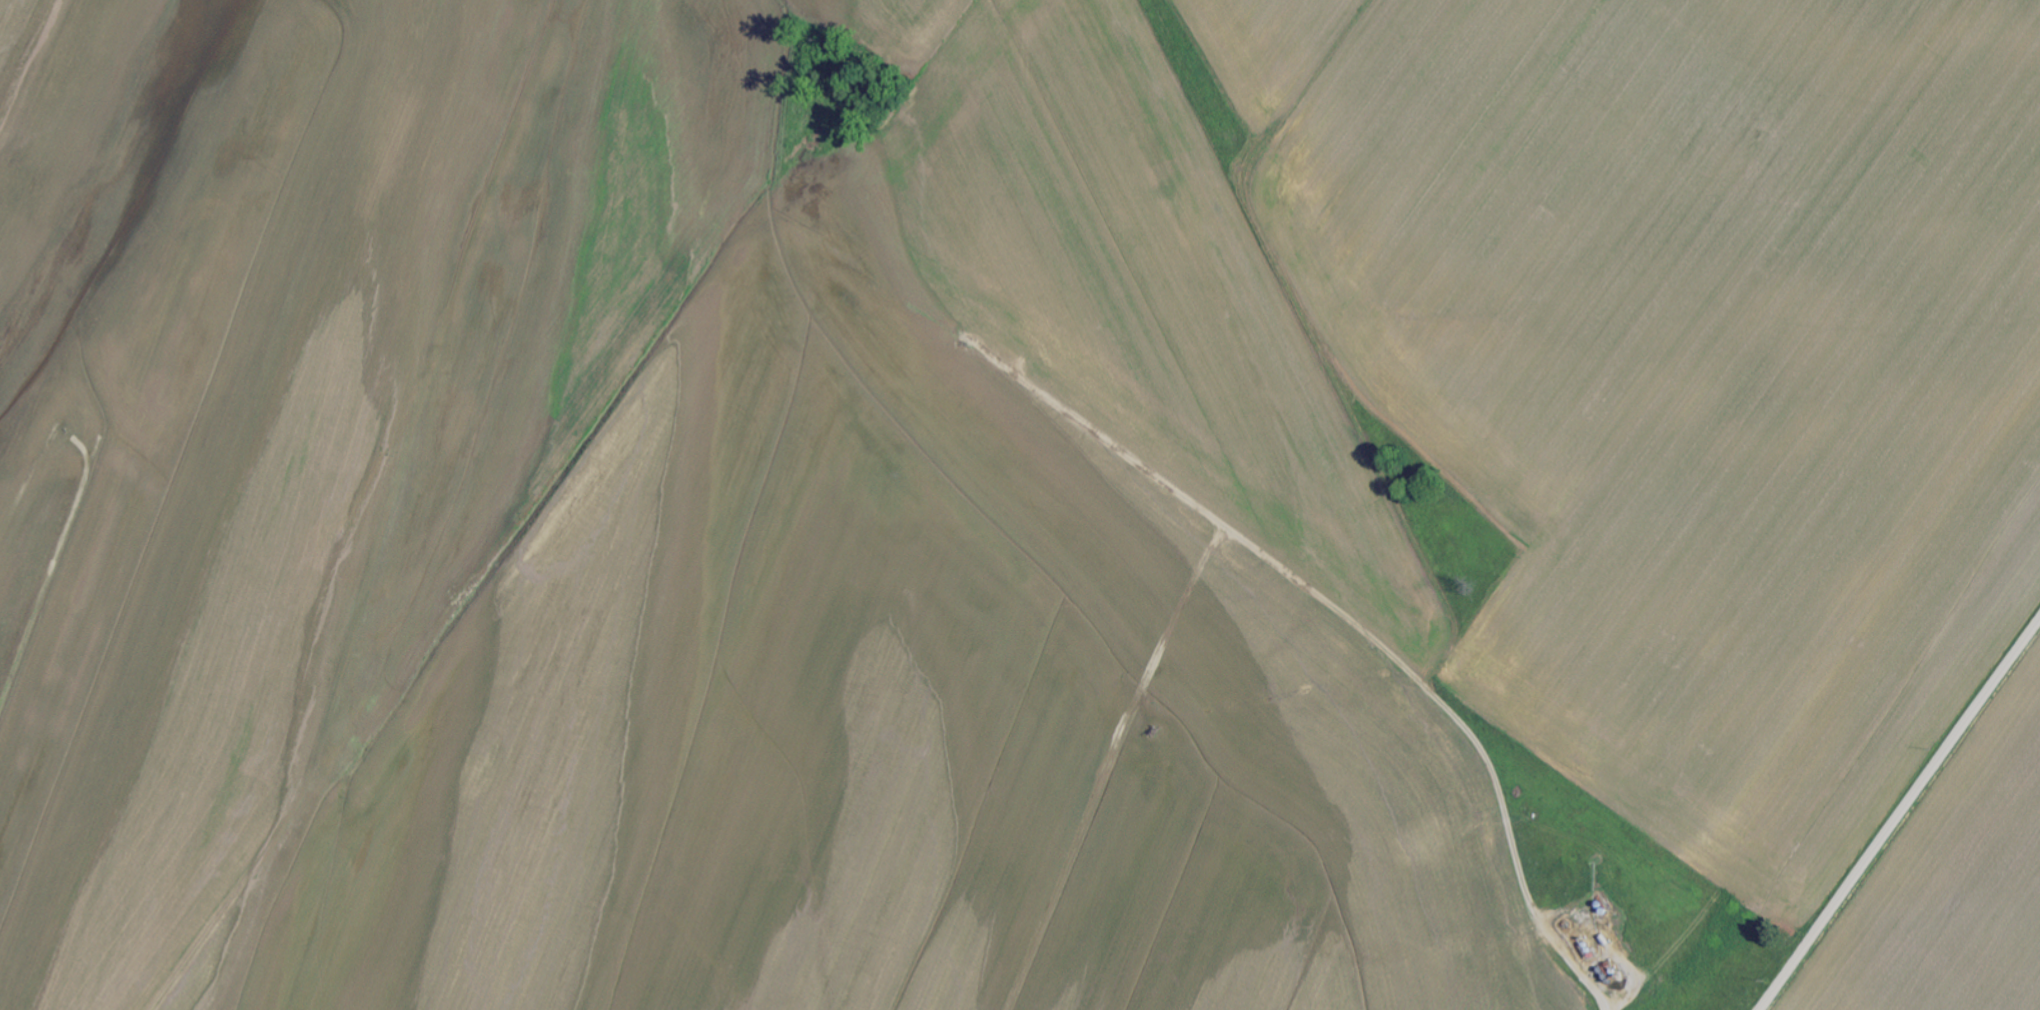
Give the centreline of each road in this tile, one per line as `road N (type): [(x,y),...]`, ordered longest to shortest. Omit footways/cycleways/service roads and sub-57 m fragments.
road 1 (residential): [(2039,622),(1761,1009)]

